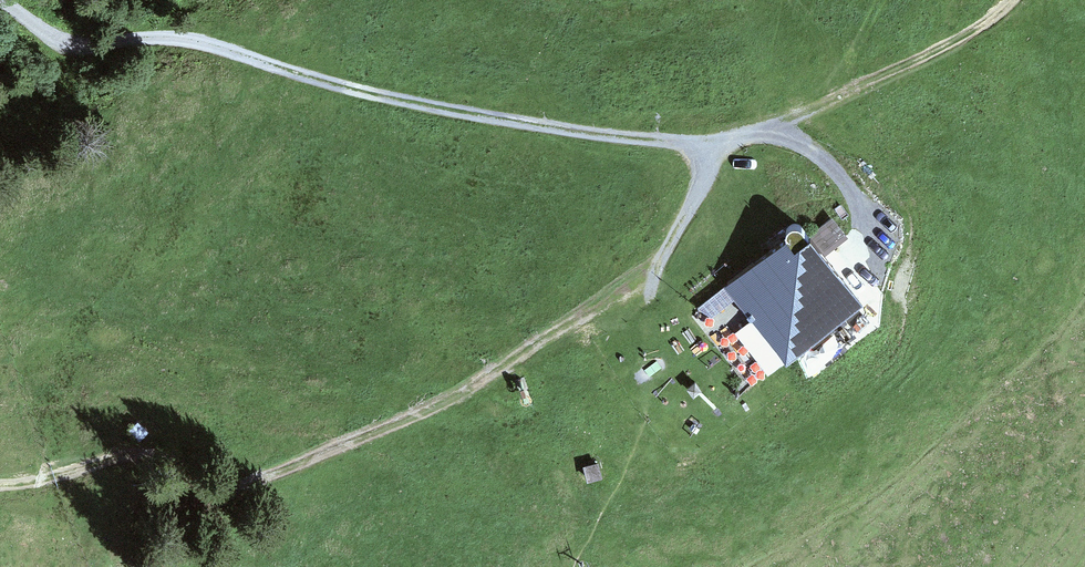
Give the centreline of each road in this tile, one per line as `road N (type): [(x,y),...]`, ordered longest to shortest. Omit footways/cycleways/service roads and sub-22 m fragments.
road 1 (track): [(0,4),(45,33),(168,39),(346,91),(504,122),(709,148)]
road 2 (track): [(649,290),(585,314),(435,407),(254,480),(214,483),(141,455),(0,488)]
road 3 (track): [(709,148),(776,130),(976,30),(1016,0)]
road 4 (track): [(776,130),(830,160),(856,191),(865,225),(849,260)]
road 5 (track): [(709,148),(719,164),(649,290)]

